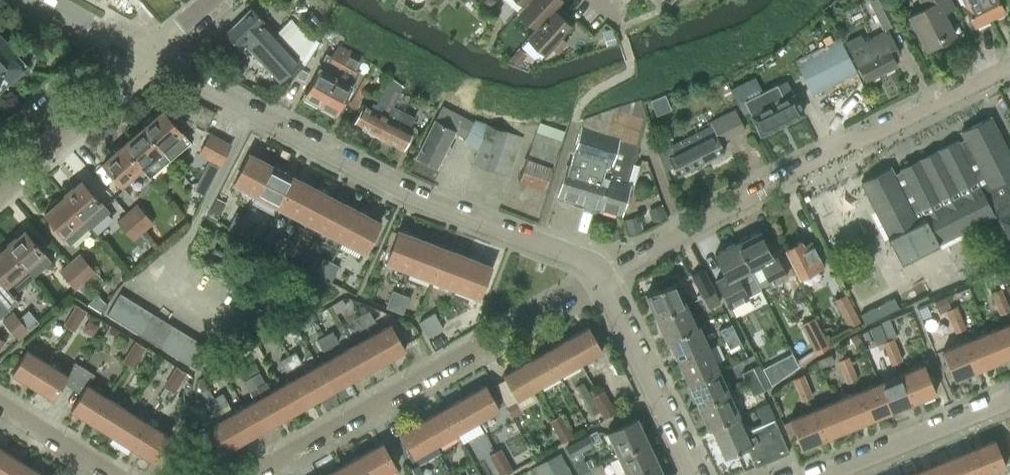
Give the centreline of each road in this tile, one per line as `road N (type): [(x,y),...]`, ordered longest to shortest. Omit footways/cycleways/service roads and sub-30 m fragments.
road 1 (residential): [(604,276),(589,261),(409,196),(149,57)]
road 2 (residential): [(604,276),(767,185),(1009,67)]
road 3 (residential): [(604,276),(243,474)]
road 4 (residential): [(697,474),(604,276)]
road 5 (residential): [(828,474),(1009,398)]
road 6 (residential): [(112,474),(0,405)]
road 7 (residential): [(149,57),(42,0)]

